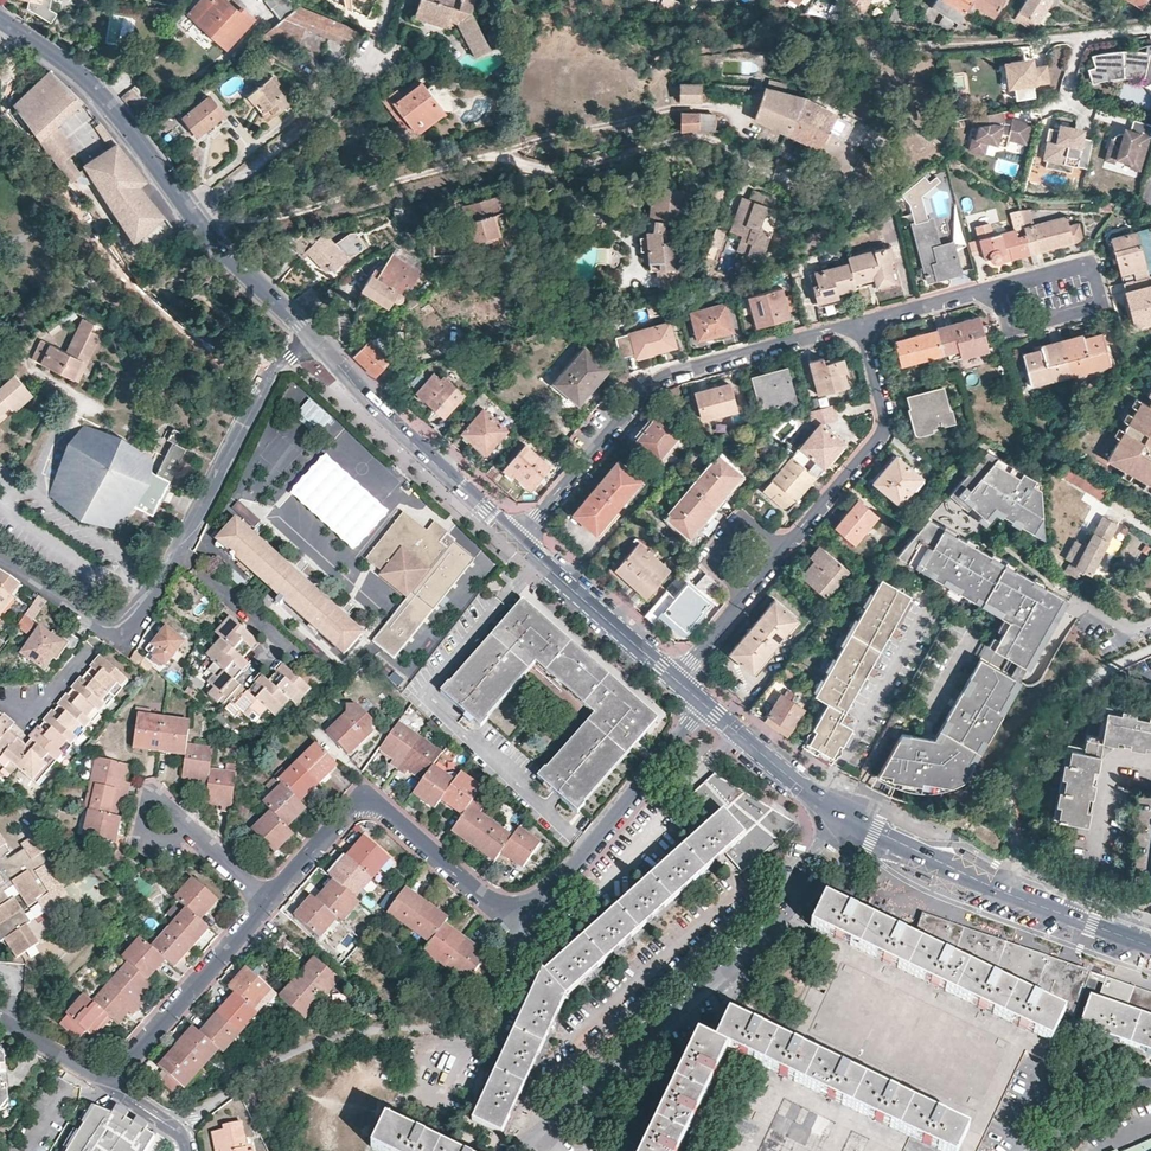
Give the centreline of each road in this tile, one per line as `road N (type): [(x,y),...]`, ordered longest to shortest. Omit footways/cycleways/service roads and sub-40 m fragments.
road 1 (track): [(242,218),(682,105),(745,109)]
road 2 (residential): [(516,1150),(700,981),(819,859),(847,820)]
road 3 (tertiary): [(314,341),(211,238),(92,84),(0,19)]
road 4 (residential): [(180,1130),(293,1050),(344,1032),(473,1019),(529,932)]
road 5 (residential): [(522,541),(652,383),(860,322)]
road 6 (residential): [(314,341),(269,379),(137,622),(116,636),(104,629)]
road 7 (residential): [(268,897),(352,804),(372,800),(529,932)]
road 8 (tertiary): [(1150,945),(847,820)]
road 9 (tertiary): [(522,541),(314,341)]
road 10 (residential): [(529,932),(705,707)]
road 11 (residential): [(860,322),(884,430),(784,547)]
road 12 (residential): [(105,1080),(268,897)]
road 13 (tertiary): [(676,680),(522,541)]
road 14 (residential): [(1000,285),(1011,330),(1102,306),(1089,261)]
road 15 (tertiary): [(847,820),(705,707)]
road 16 (residential): [(784,547),(742,519),(709,558),(744,594)]
road 17 (residential): [(860,322),(1000,285)]
road 18 (residential): [(1150,1082),(1114,1093),(1032,1150)]
road 19 (residential): [(104,629),(0,563)]
road 20 (residential): [(0,1018),(105,1080)]

